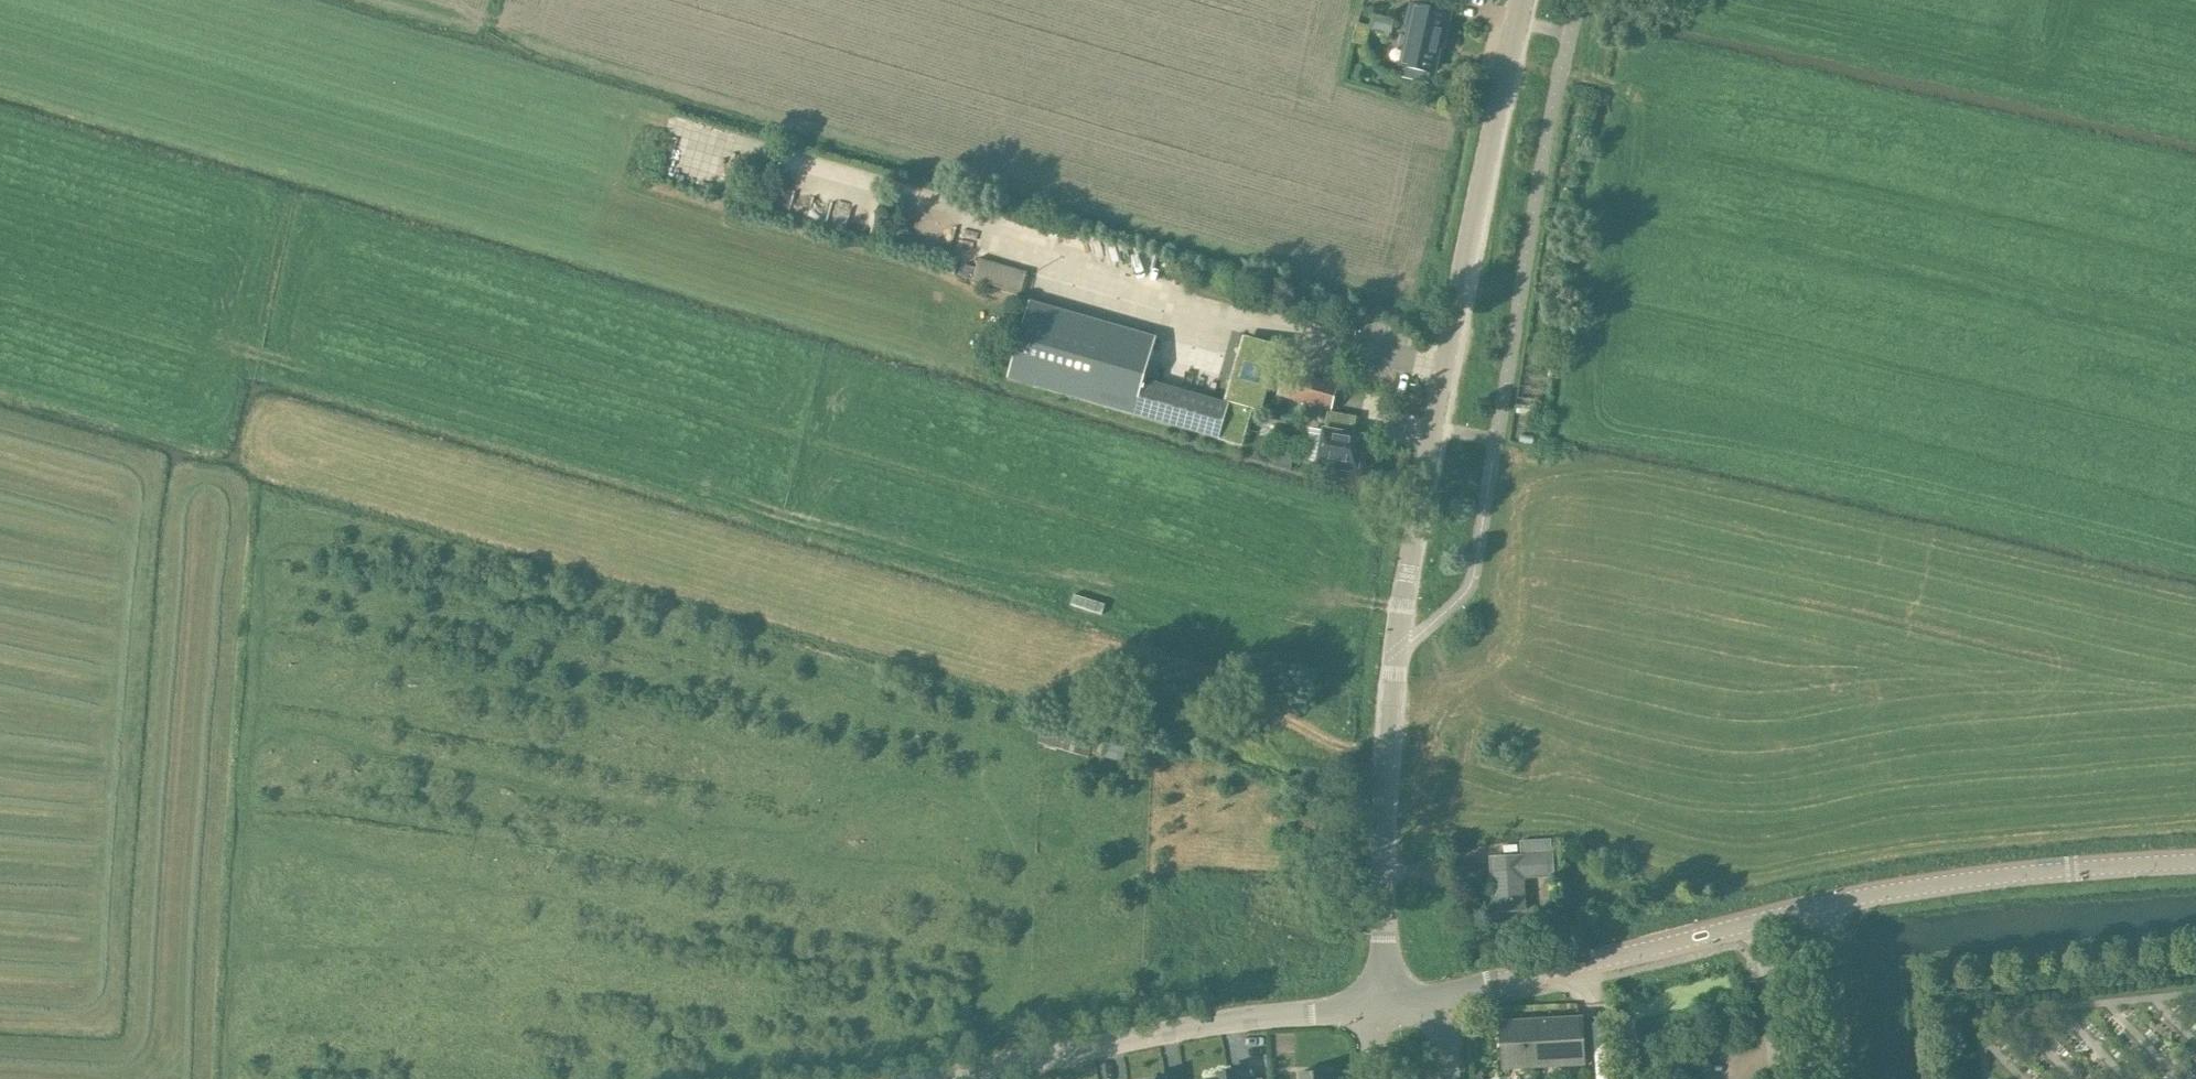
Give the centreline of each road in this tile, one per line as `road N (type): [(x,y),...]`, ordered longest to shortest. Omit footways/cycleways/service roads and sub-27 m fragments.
road 1 (tertiary): [(1387,1002),(1381,887),(1396,650),(1524,0)]
road 2 (tertiary): [(1444,992),(1883,892),(2195,861)]
road 3 (tertiary): [(923,1078),(1210,1023),(1375,1004)]

